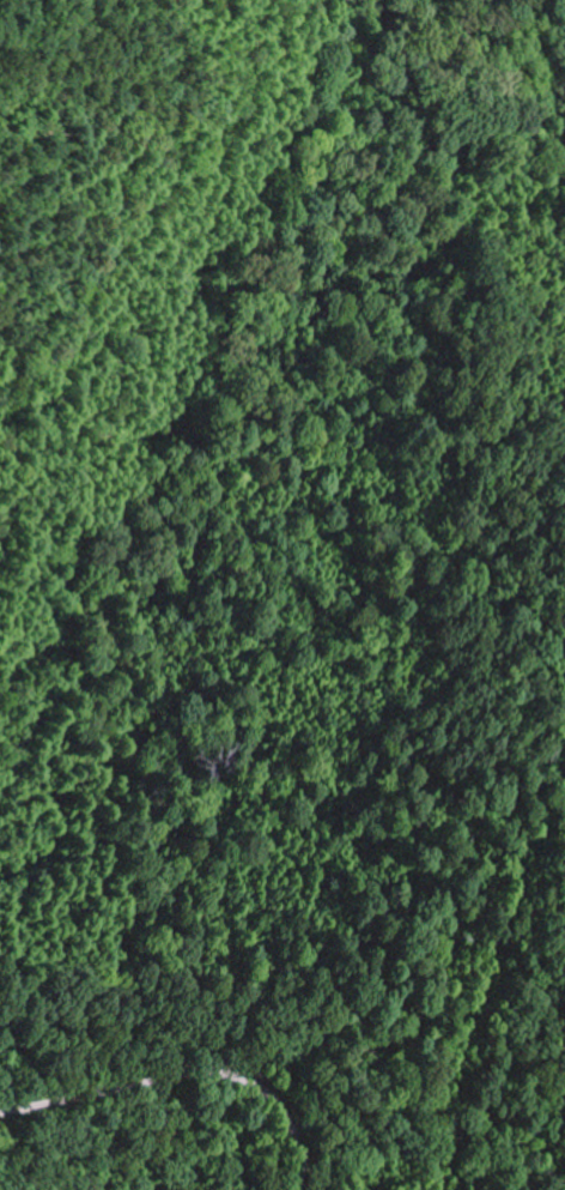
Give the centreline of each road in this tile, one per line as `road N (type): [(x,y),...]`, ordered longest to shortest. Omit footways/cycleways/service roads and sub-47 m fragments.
road 1 (residential): [(279,1094),(257,1077),(208,1064),(0,1113)]

